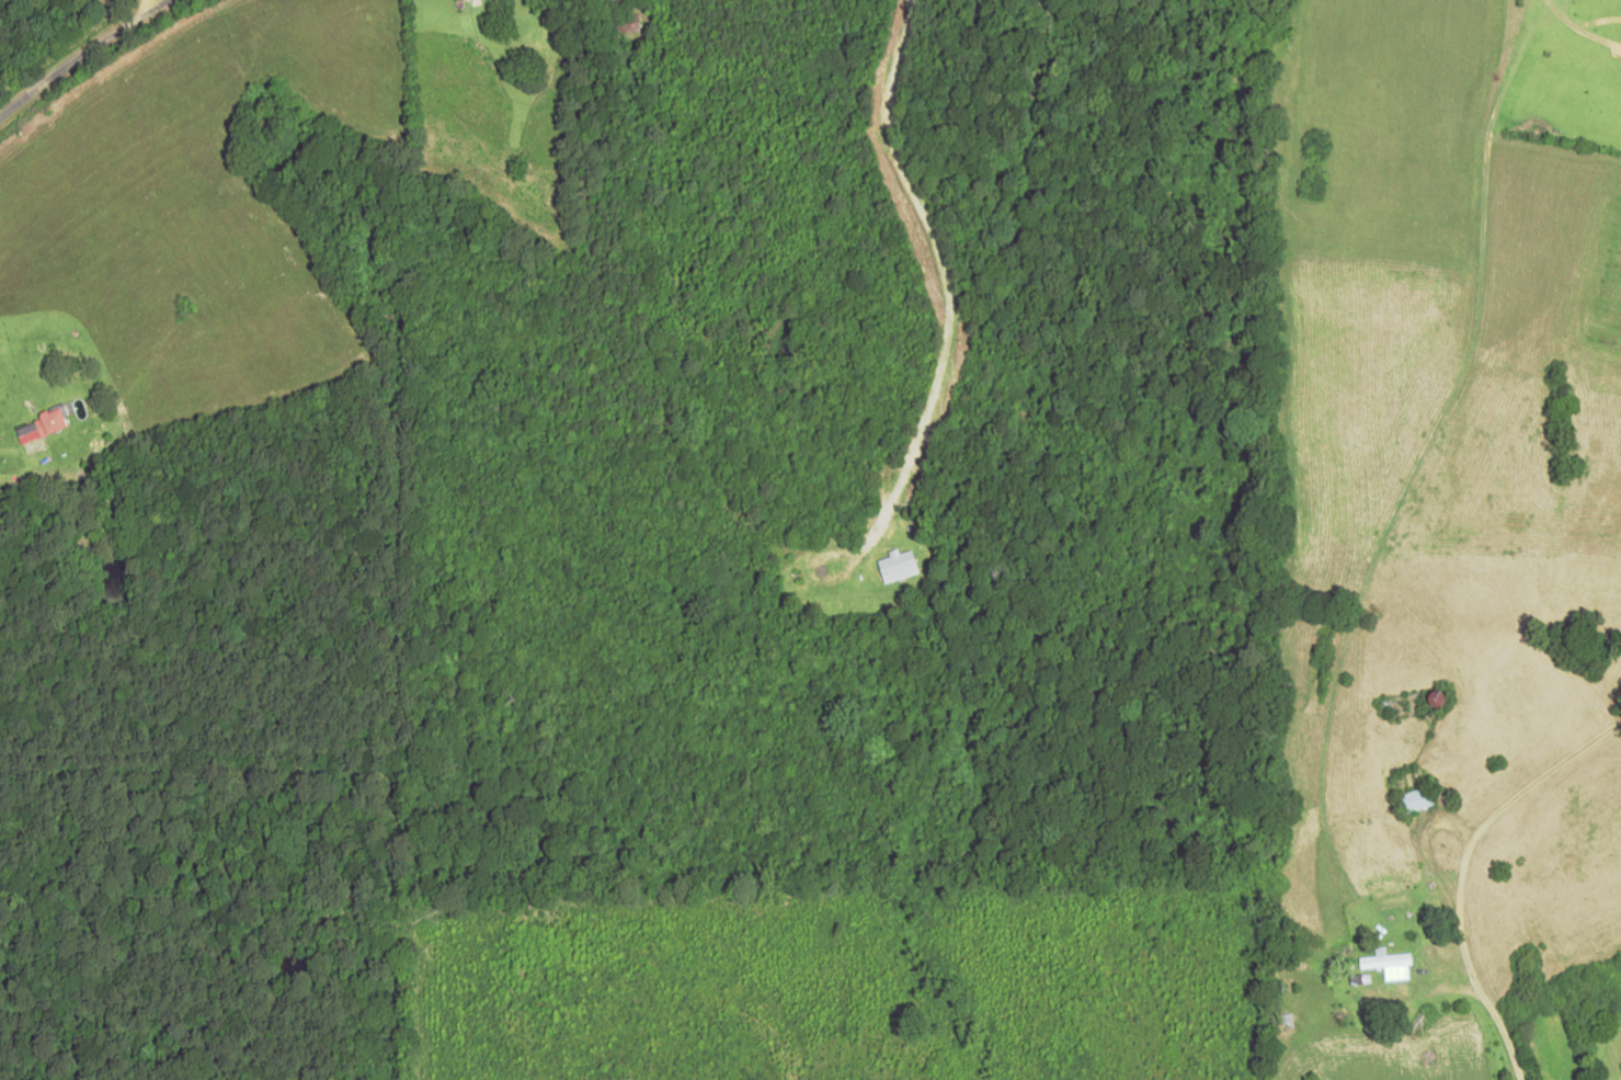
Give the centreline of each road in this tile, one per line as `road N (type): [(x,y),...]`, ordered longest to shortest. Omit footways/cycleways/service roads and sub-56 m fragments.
road 1 (residential): [(1523,1079),(1441,806),(1620,772)]
road 2 (residential): [(0,133),(184,0)]

